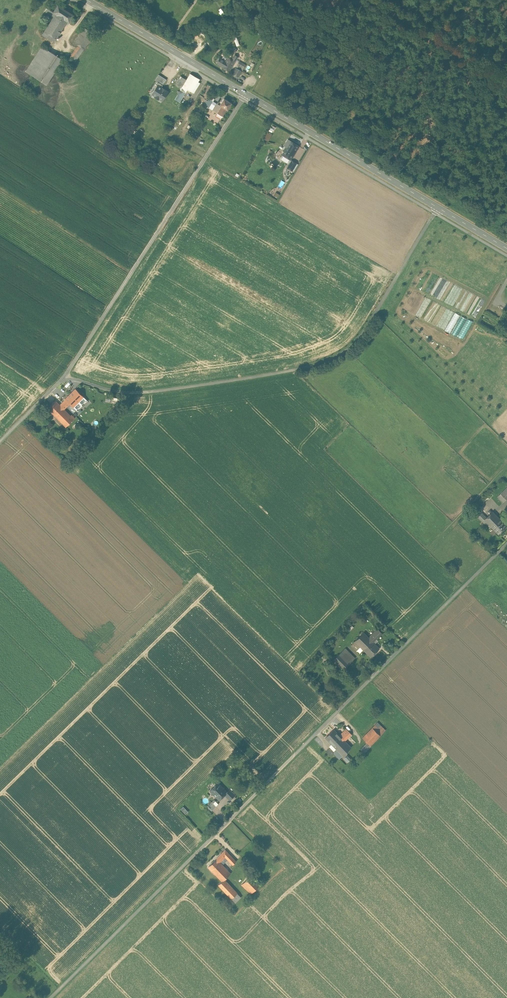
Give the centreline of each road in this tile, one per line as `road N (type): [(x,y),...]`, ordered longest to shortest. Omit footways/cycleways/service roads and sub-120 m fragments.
road 1 (unclassified): [(61,381),(147,392),(334,358),(367,328),(438,208)]
road 2 (unclassified): [(61,381),(246,95)]
road 3 (secondary): [(438,208),(246,95)]
road 4 (secondary): [(246,95),(87,0)]

